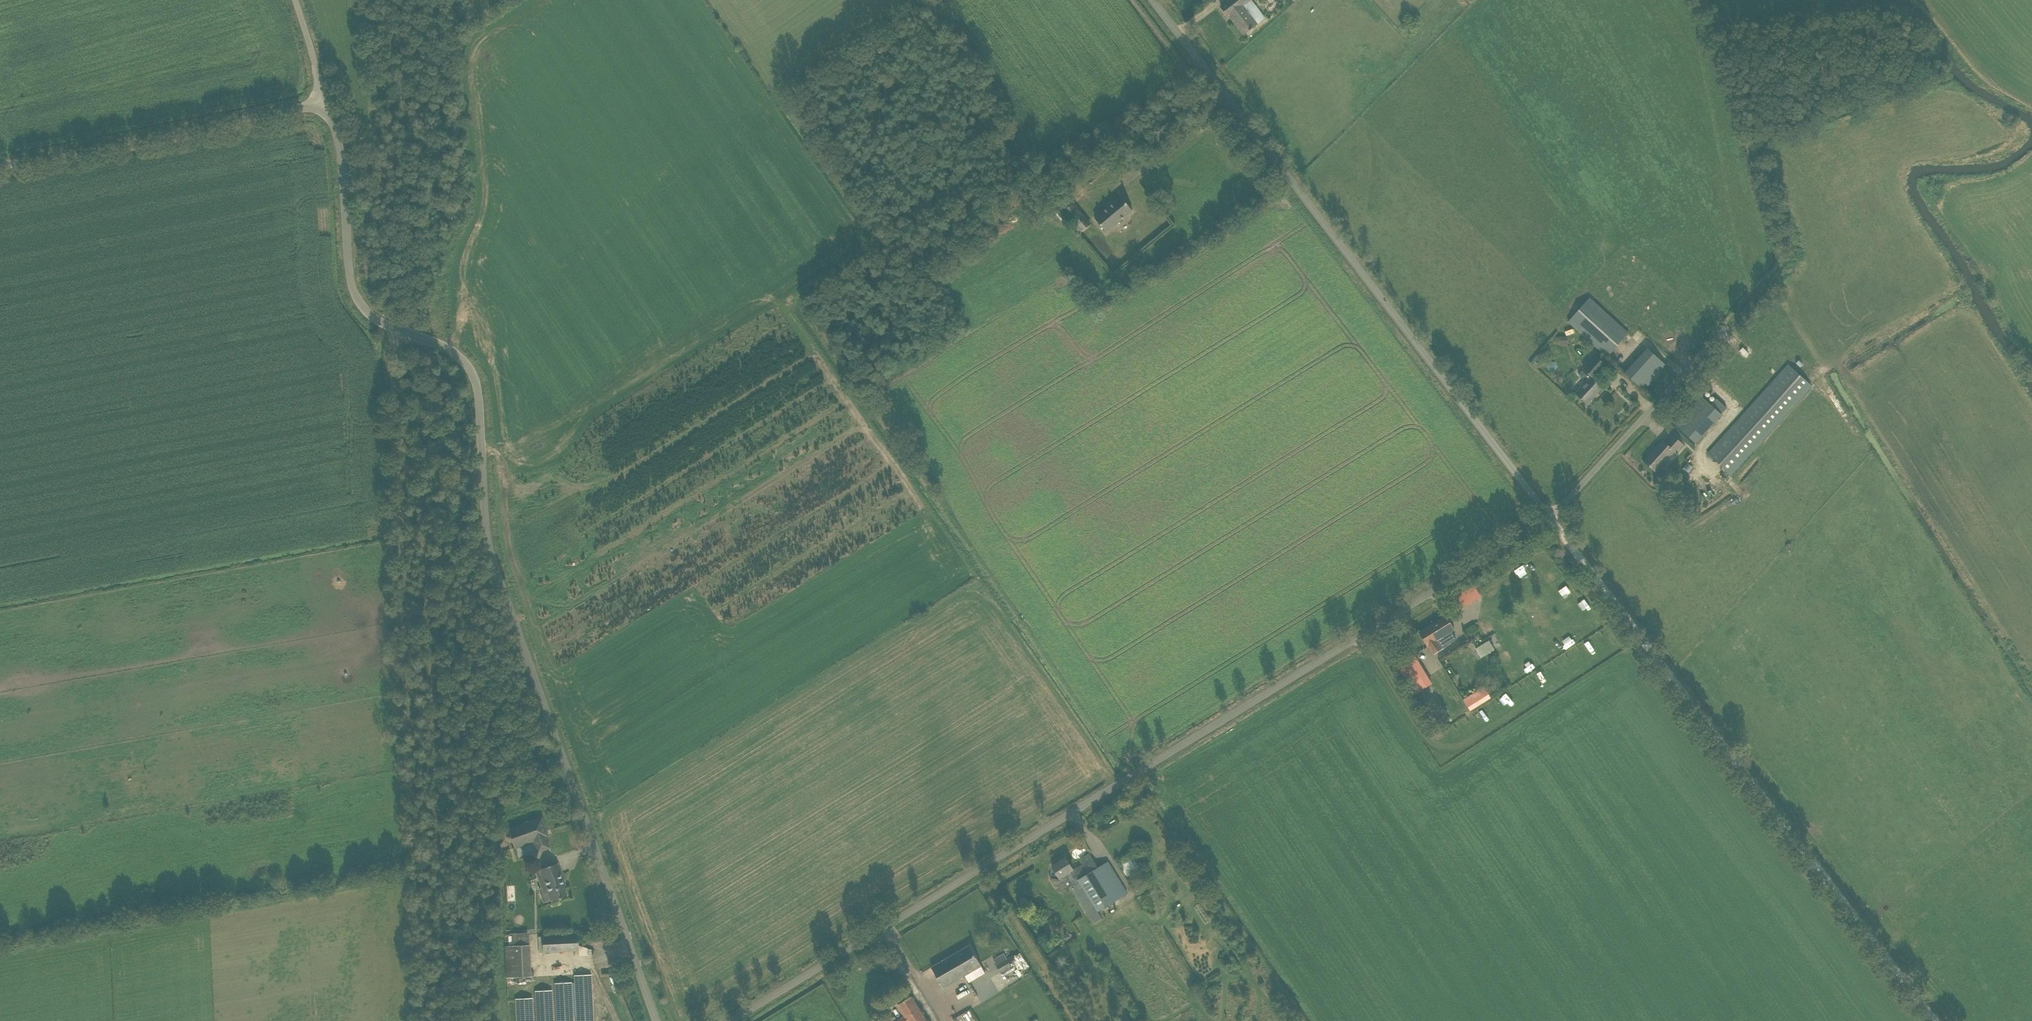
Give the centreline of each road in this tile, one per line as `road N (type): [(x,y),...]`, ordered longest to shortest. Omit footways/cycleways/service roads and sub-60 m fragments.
road 1 (unclassified): [(656,1020),(490,558),(476,382),(458,357),(368,317),(357,302),(339,148),(318,110)]
road 2 (unclassified): [(734,1020),(1549,517)]
road 3 (unclassified): [(1549,517),(1154,0)]
road 4 (track): [(1549,517),(1931,1020)]
road 5 (unclassified): [(0,165),(318,110)]
road 6 (track): [(1651,410),(1782,272)]
road 7 (unclassified): [(1549,517),(1651,410)]

